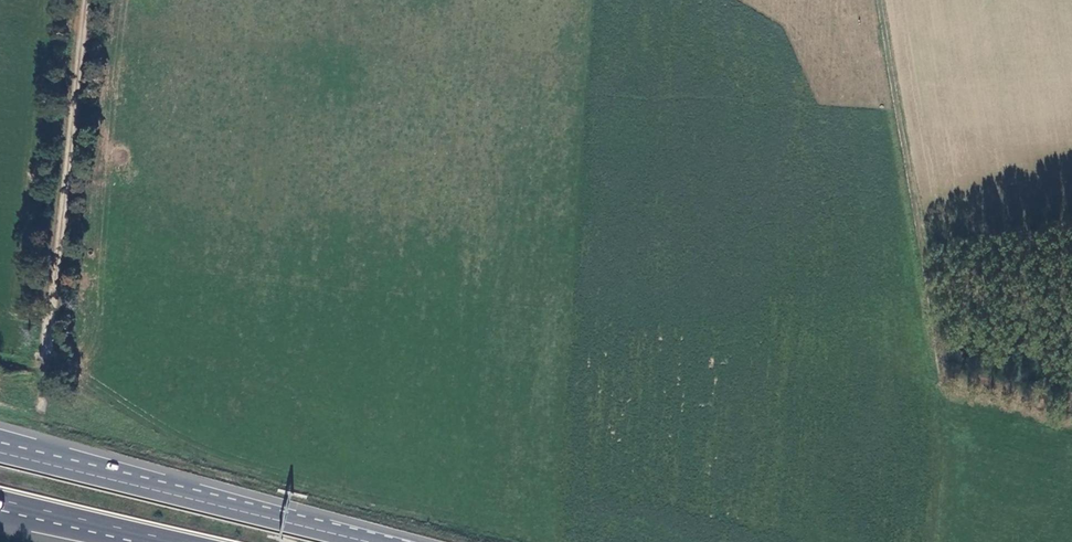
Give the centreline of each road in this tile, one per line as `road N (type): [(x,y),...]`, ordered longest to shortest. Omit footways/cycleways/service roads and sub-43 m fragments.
road 1 (track): [(880,0),(945,403)]
road 2 (trunk): [(369,541),(0,452)]
road 3 (unclassified): [(89,0),(49,361)]
road 4 (trunk): [(0,498),(187,541)]

